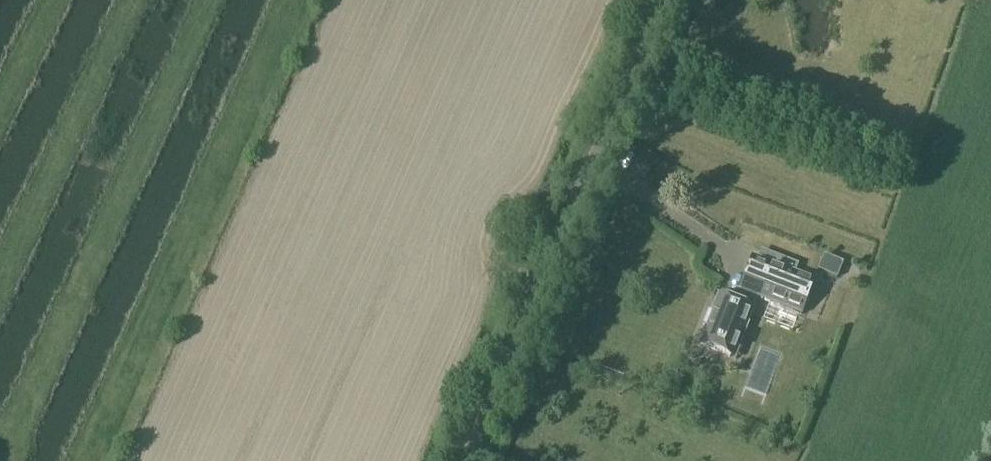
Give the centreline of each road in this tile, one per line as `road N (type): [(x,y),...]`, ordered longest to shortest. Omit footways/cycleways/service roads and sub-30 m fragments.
road 1 (unclassified): [(462,460),(656,0)]

